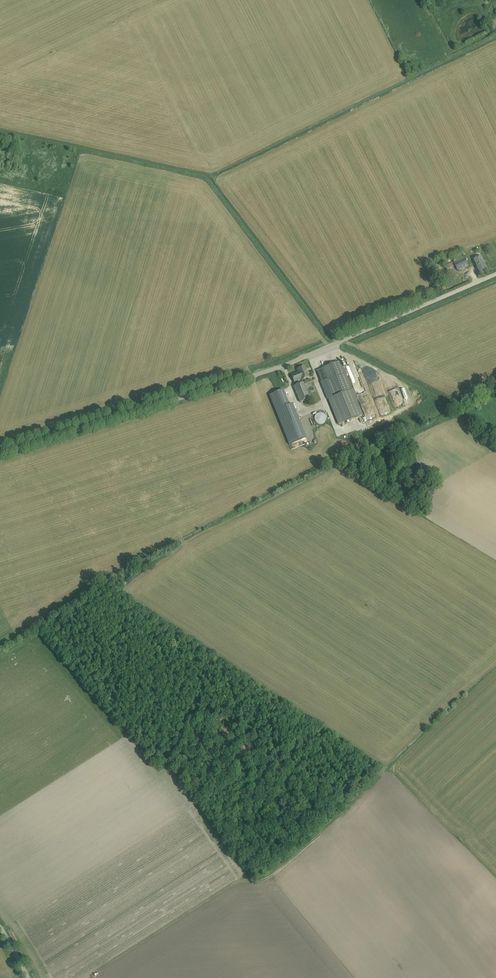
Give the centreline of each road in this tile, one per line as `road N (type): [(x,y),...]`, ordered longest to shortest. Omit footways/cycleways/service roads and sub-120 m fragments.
road 1 (unclassified): [(0,452),(225,384),(495,271)]

